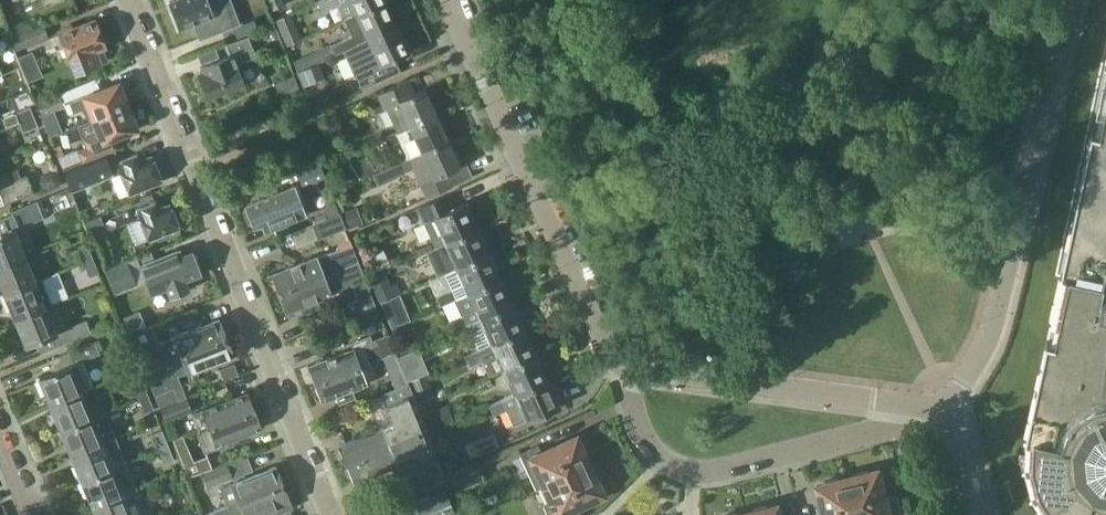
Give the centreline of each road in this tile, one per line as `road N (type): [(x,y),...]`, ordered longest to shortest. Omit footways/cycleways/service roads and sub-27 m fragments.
road 1 (residential): [(334,514),(134,0)]
road 2 (residential): [(949,408),(733,485),(698,489),(669,479),(639,435),(617,351)]
road 3 (residential): [(949,408),(991,329),(1070,0)]
road 4 (residential): [(617,351),(450,0)]
road 5 (residential): [(949,408),(617,351)]

